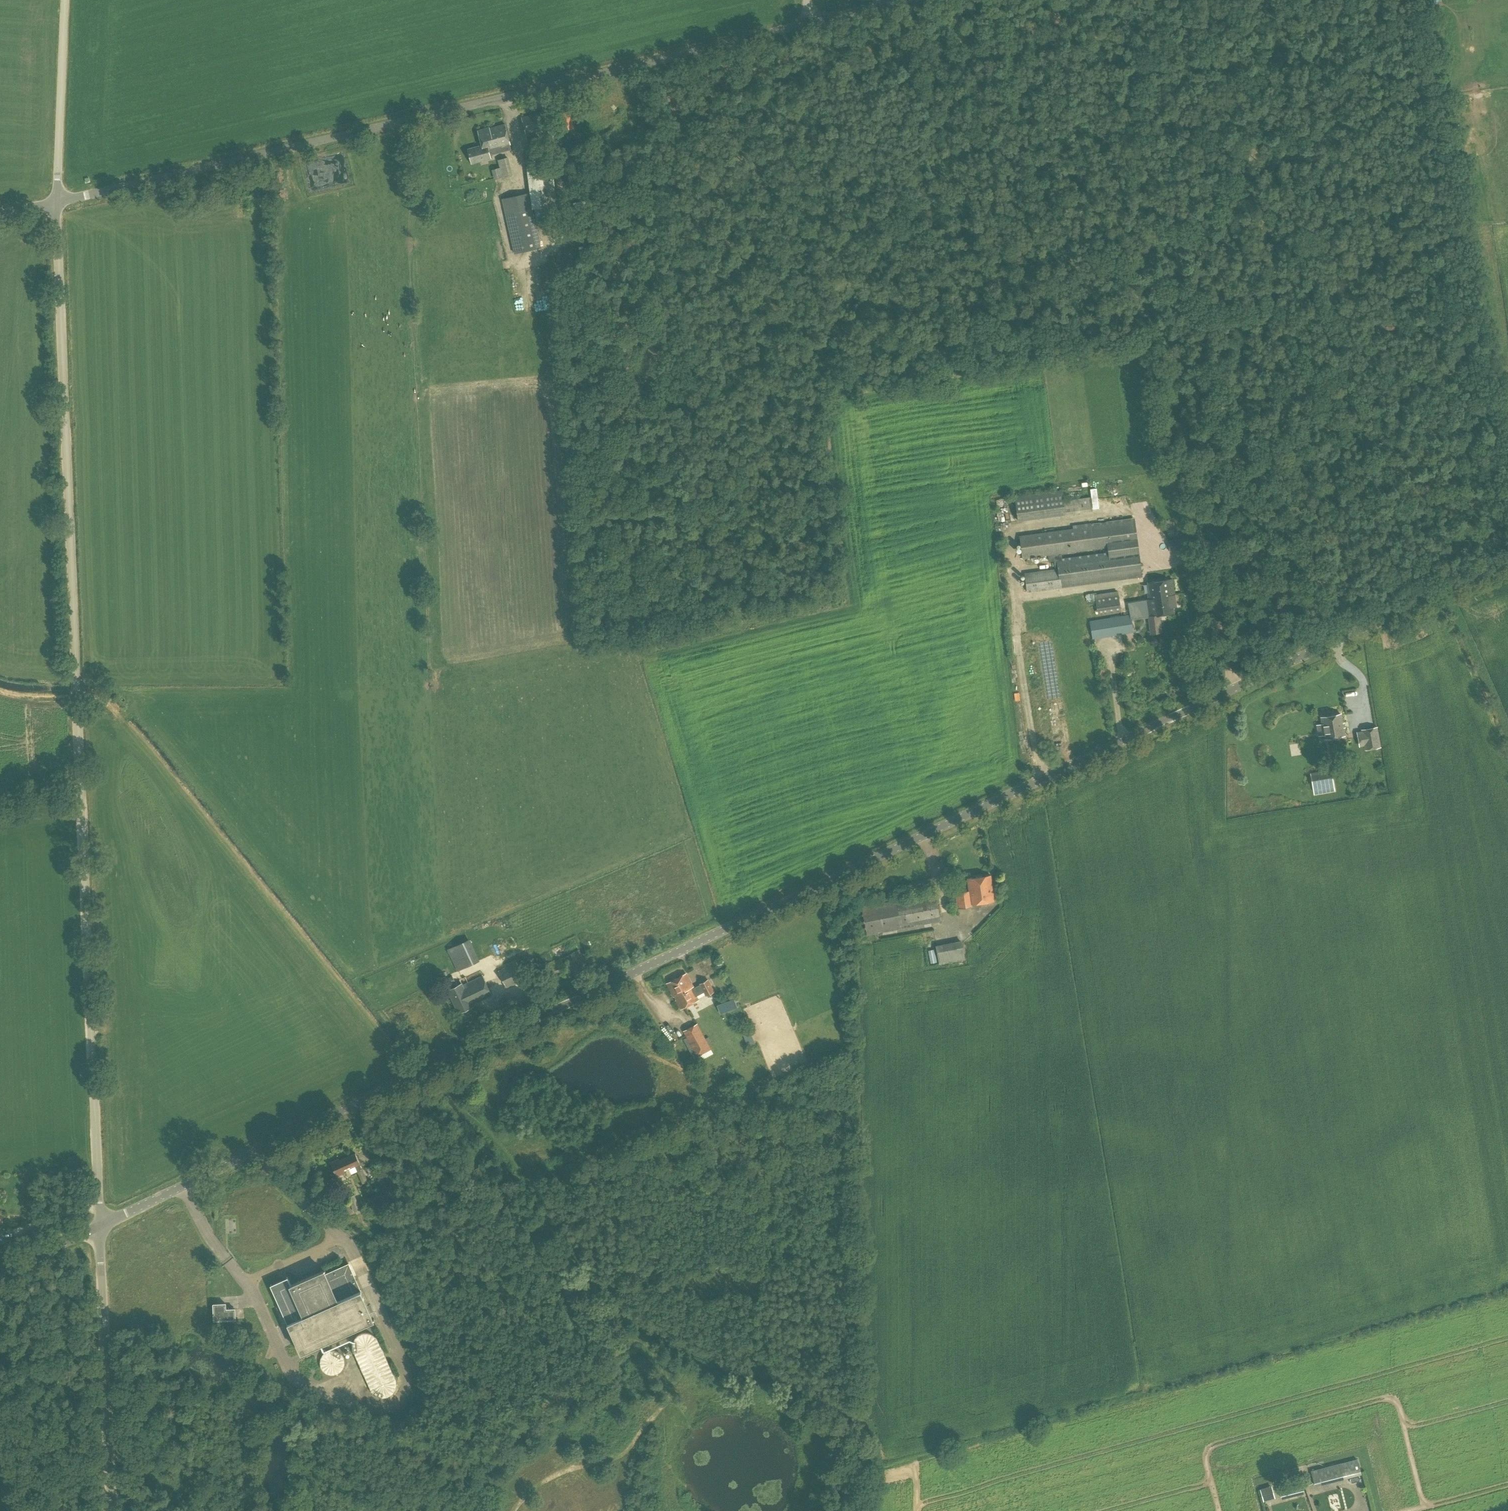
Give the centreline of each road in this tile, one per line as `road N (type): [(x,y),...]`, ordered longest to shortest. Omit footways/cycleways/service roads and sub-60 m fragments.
road 1 (tertiary): [(101,1226),(1507,561)]
road 2 (unclassified): [(101,1226),(57,202)]
road 3 (unclassified): [(57,202),(928,0)]
road 4 (track): [(413,1077),(432,1145),(413,1215),(557,1284),(590,1287),(659,1358),(668,1385),(663,1405),(620,1458),(544,1482),(514,1510)]
road 5 (track): [(638,1339),(466,1458),(406,1434),(384,1409)]
road 6 (unclassified): [(113,1510),(101,1226)]
road 7 (track): [(432,1069),(603,1279)]
road 8 (unclassified): [(57,202),(65,0)]
road 9 (track): [(276,1345),(252,1406),(253,1510)]
road 10 (track): [(291,1510),(314,1416),(251,1416)]
road 11 (track): [(603,1279),(626,1293),(742,1295)]

